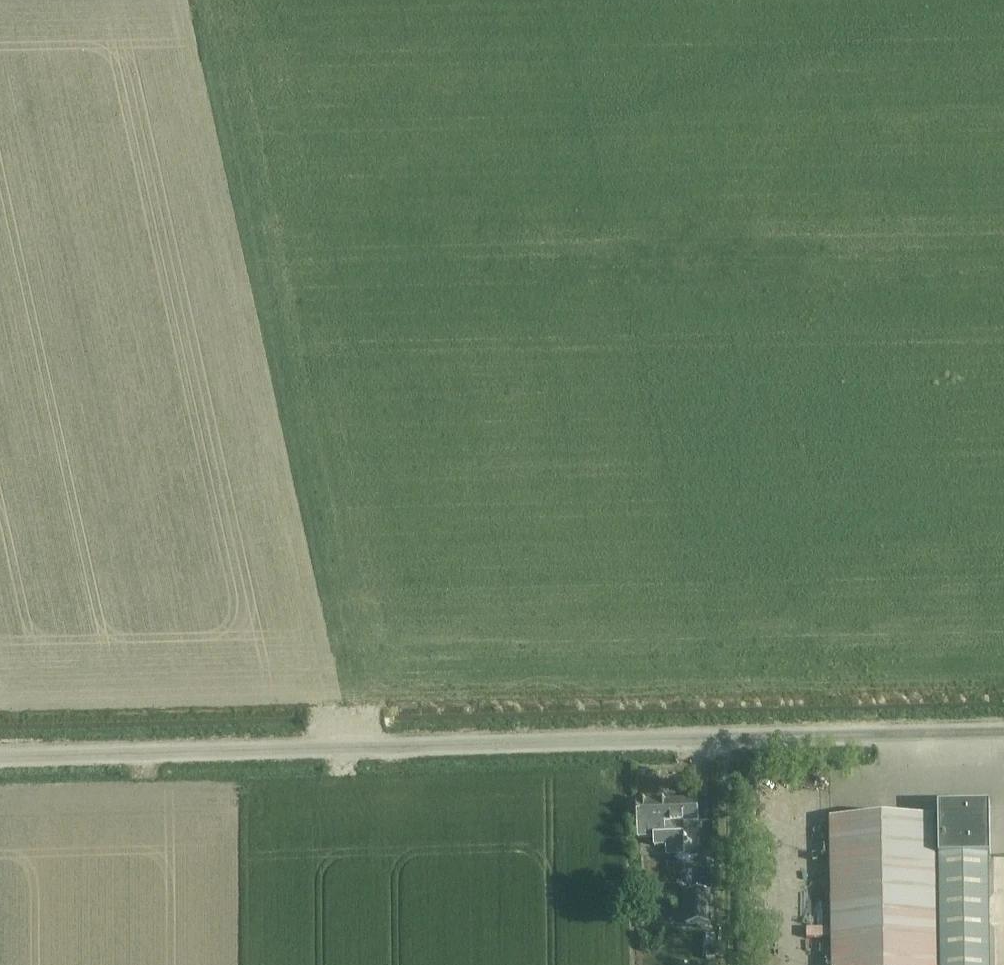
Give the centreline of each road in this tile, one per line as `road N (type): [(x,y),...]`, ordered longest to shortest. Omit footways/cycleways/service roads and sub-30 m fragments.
road 1 (unclassified): [(1003,733),(0,758)]

